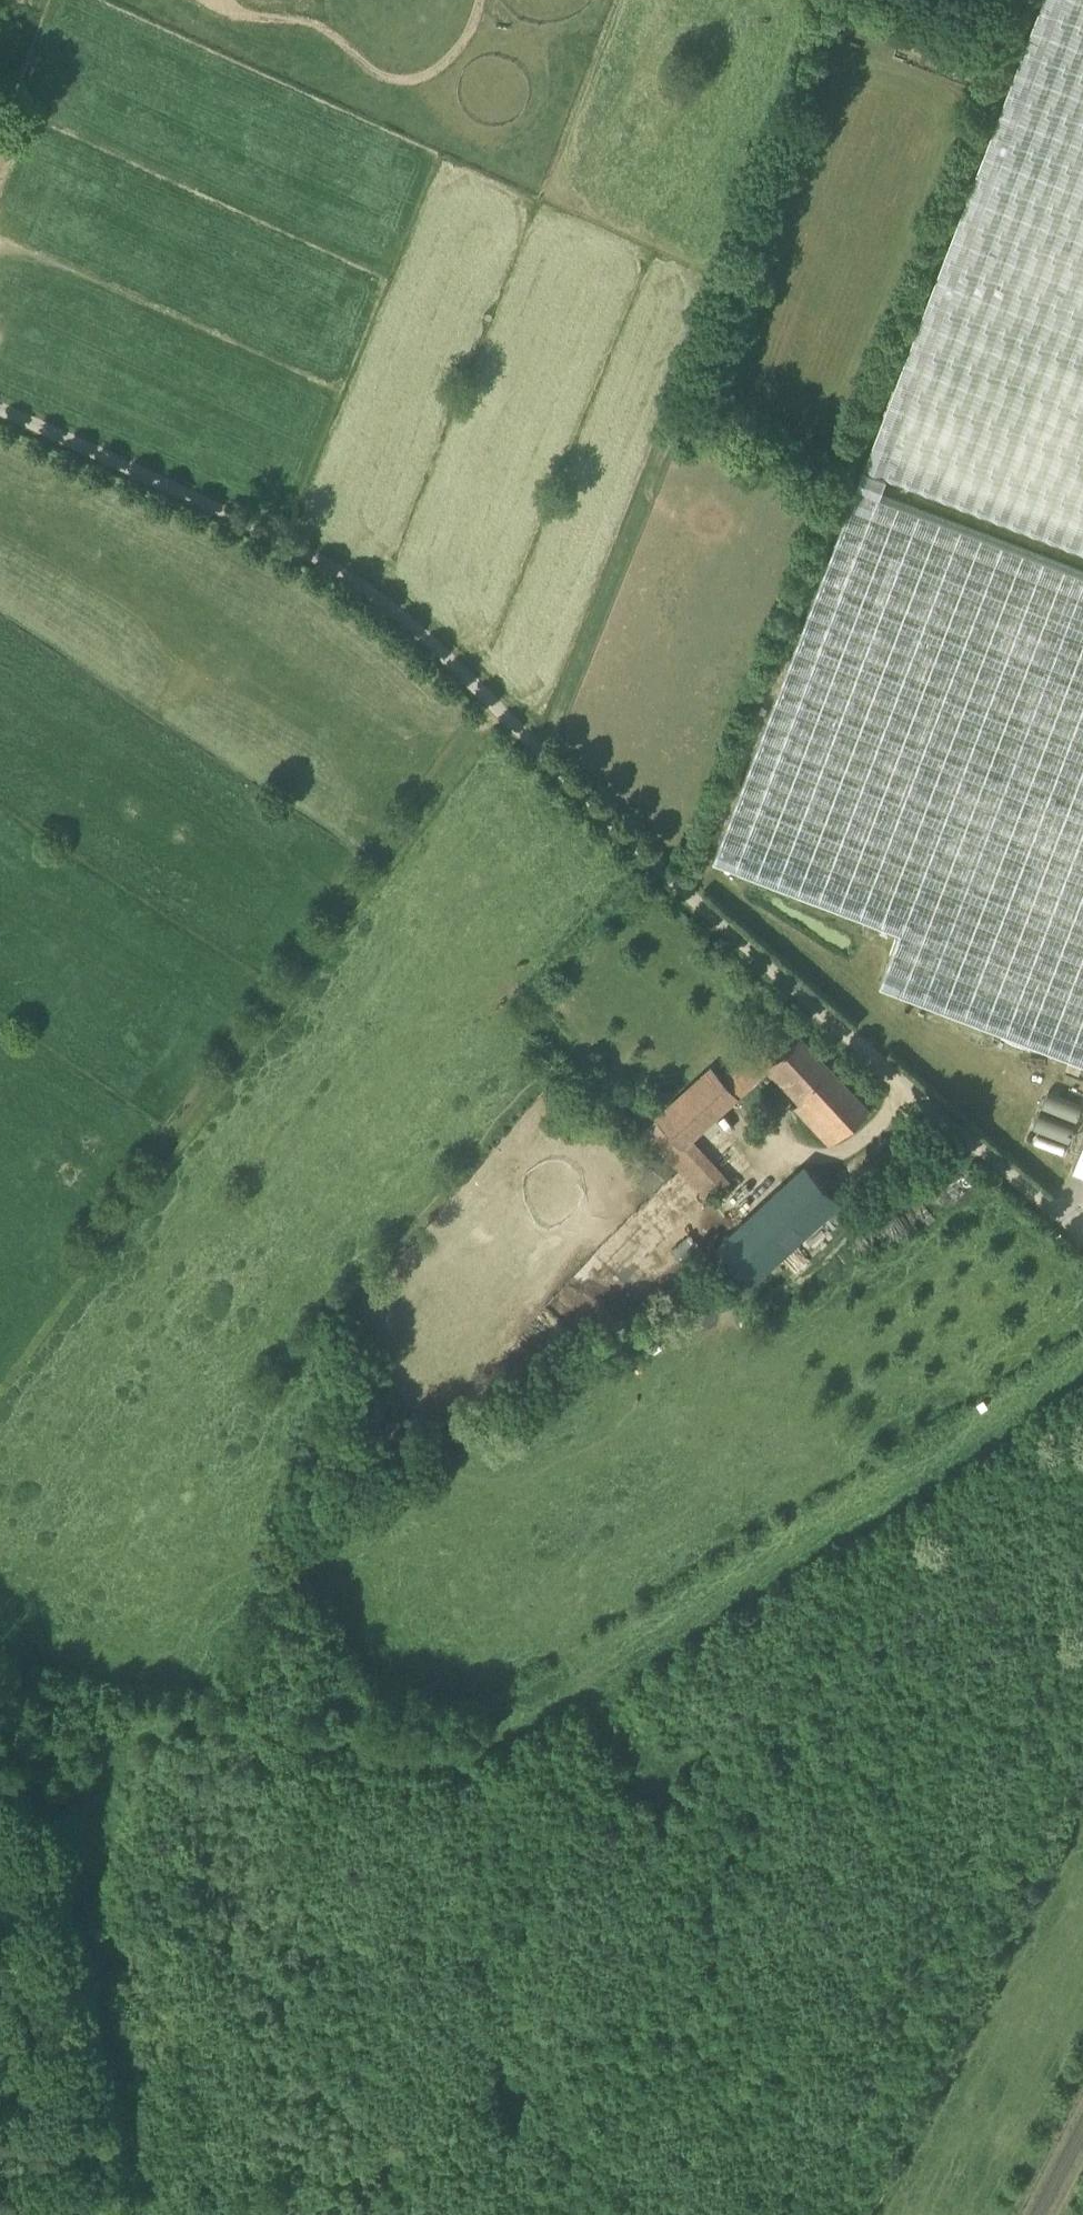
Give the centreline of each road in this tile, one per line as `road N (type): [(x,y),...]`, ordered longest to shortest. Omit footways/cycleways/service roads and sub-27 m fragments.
road 1 (unclassified): [(1082,1234),(682,886),(402,602),(0,408)]

